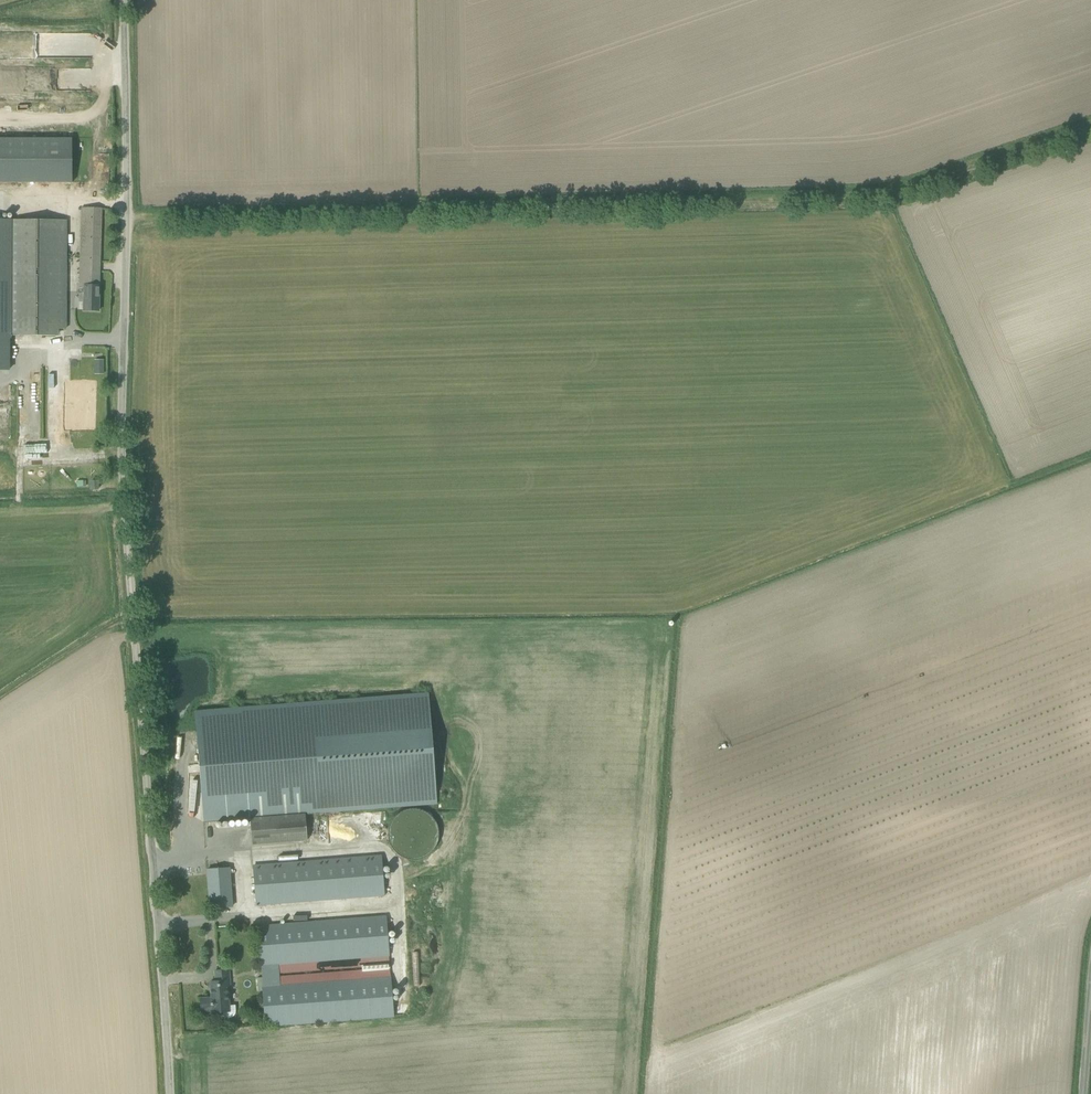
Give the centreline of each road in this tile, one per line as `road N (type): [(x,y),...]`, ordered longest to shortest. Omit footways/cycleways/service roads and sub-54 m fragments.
road 1 (unclassified): [(178,1093),(167,889),(123,466),(123,0)]

